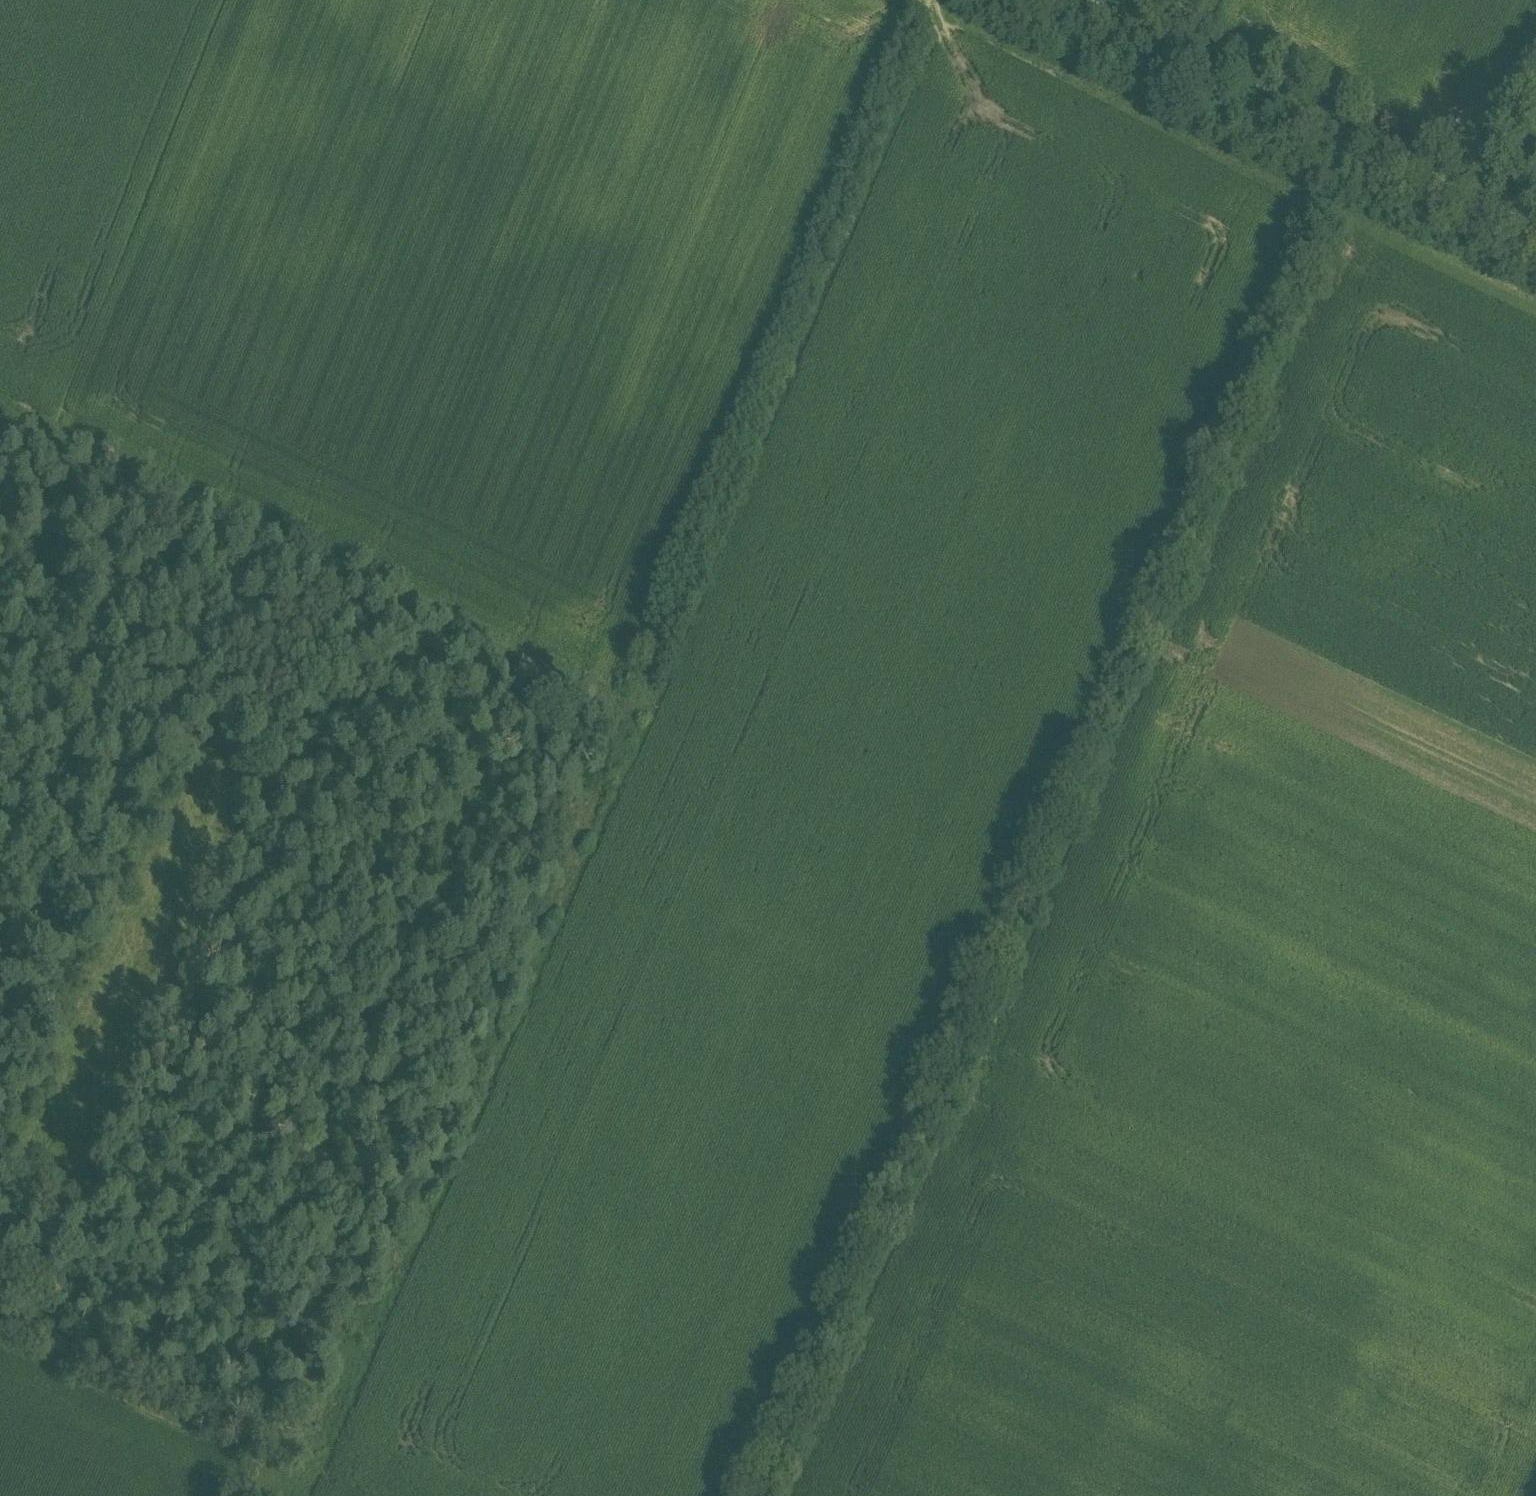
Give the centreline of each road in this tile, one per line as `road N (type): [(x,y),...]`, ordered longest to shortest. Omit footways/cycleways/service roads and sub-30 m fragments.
road 1 (track): [(1020,0),(1535,267)]

